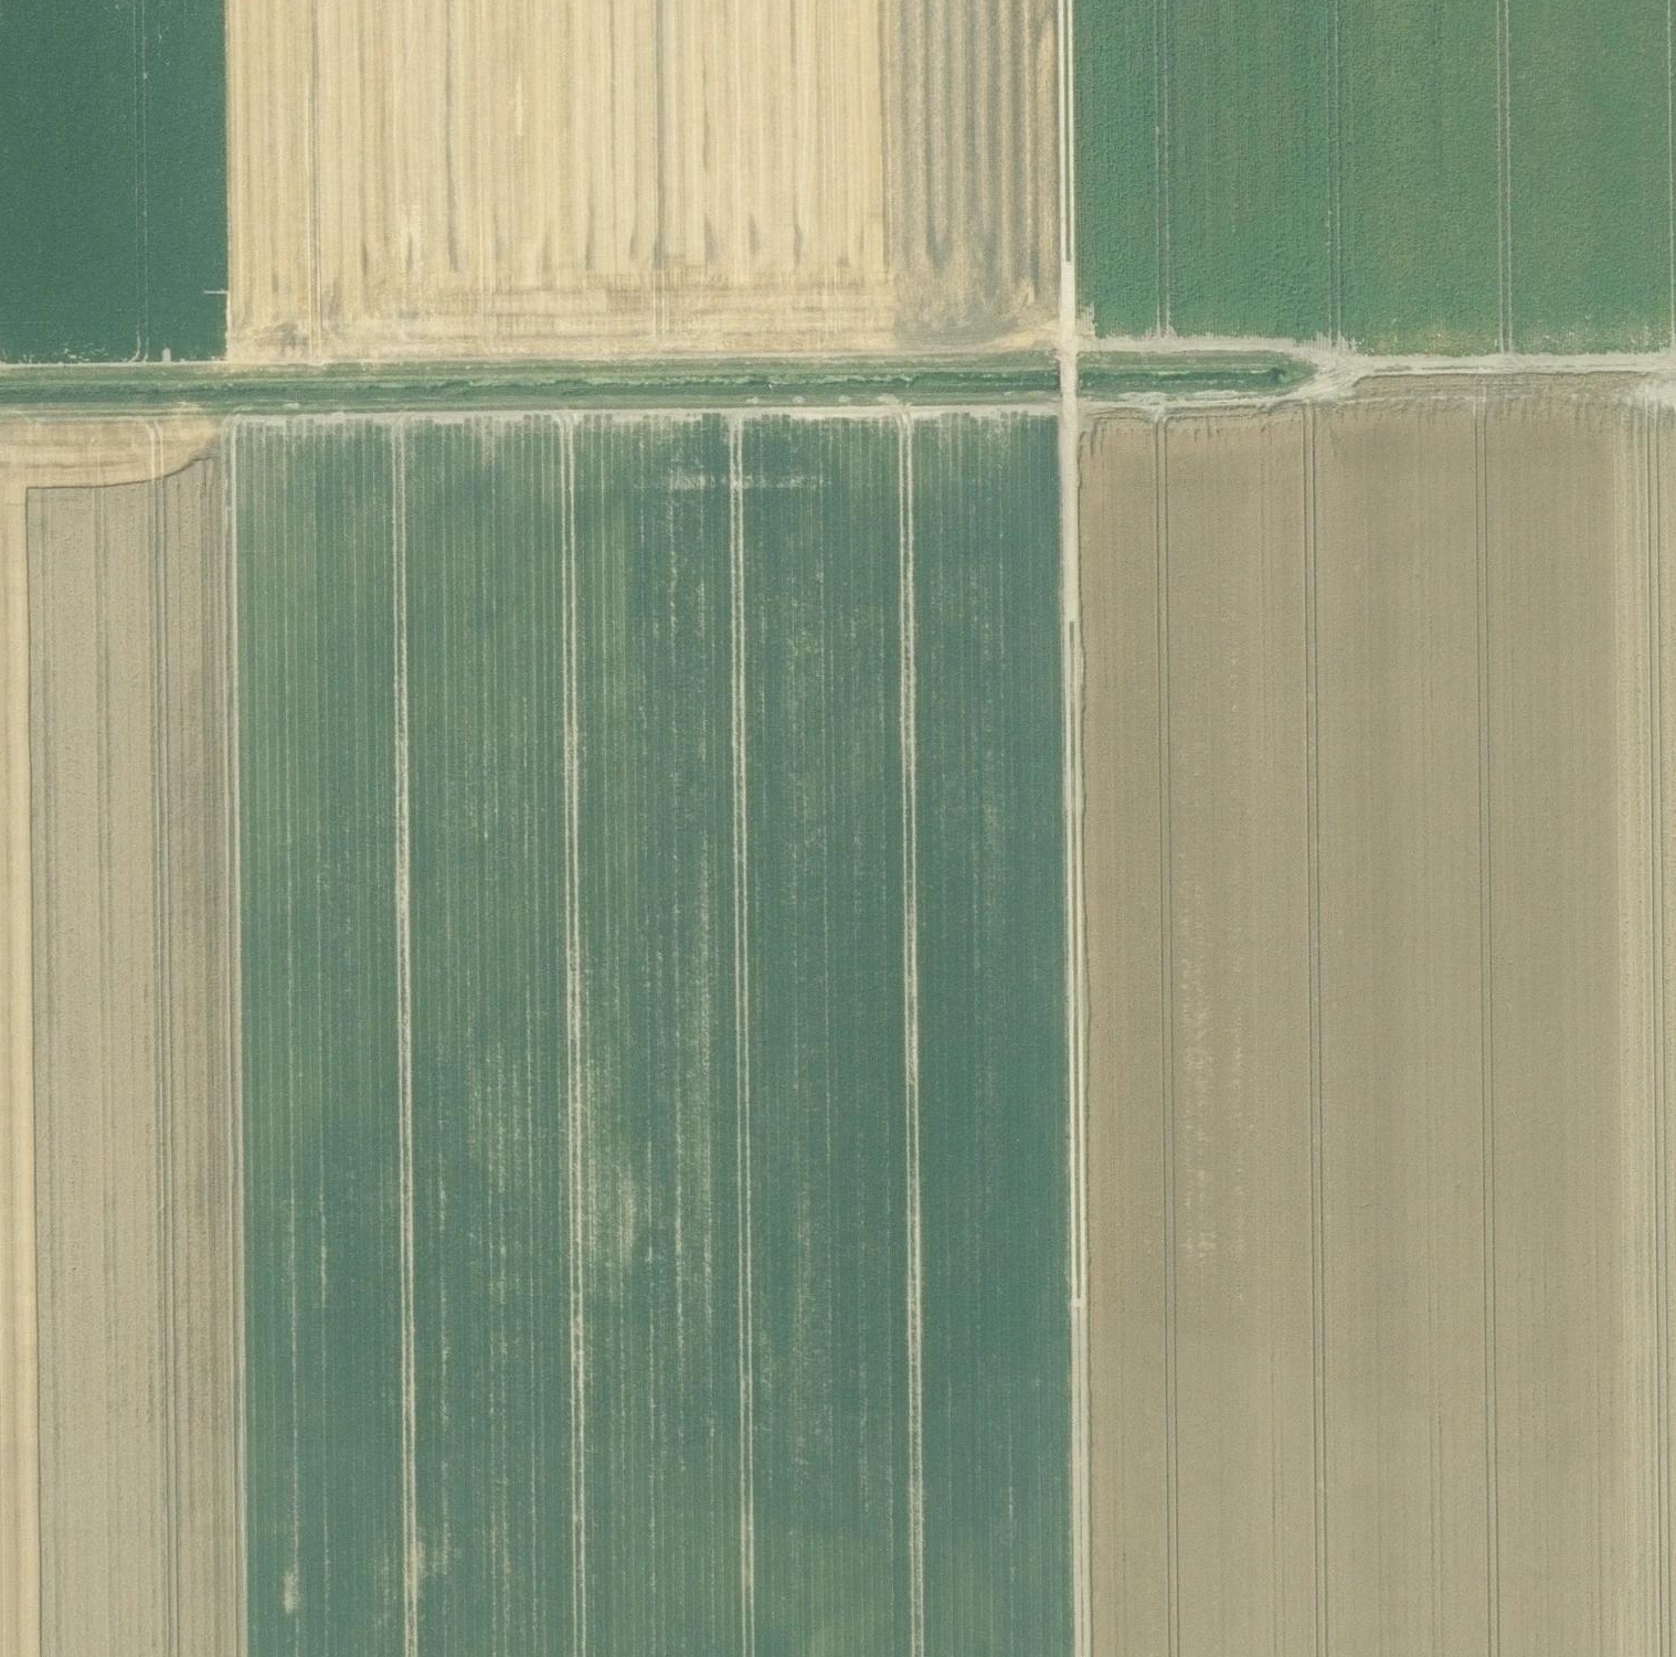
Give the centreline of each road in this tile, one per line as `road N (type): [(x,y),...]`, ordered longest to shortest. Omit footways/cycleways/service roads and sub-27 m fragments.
road 1 (track): [(1079,1656),(1062,0)]

